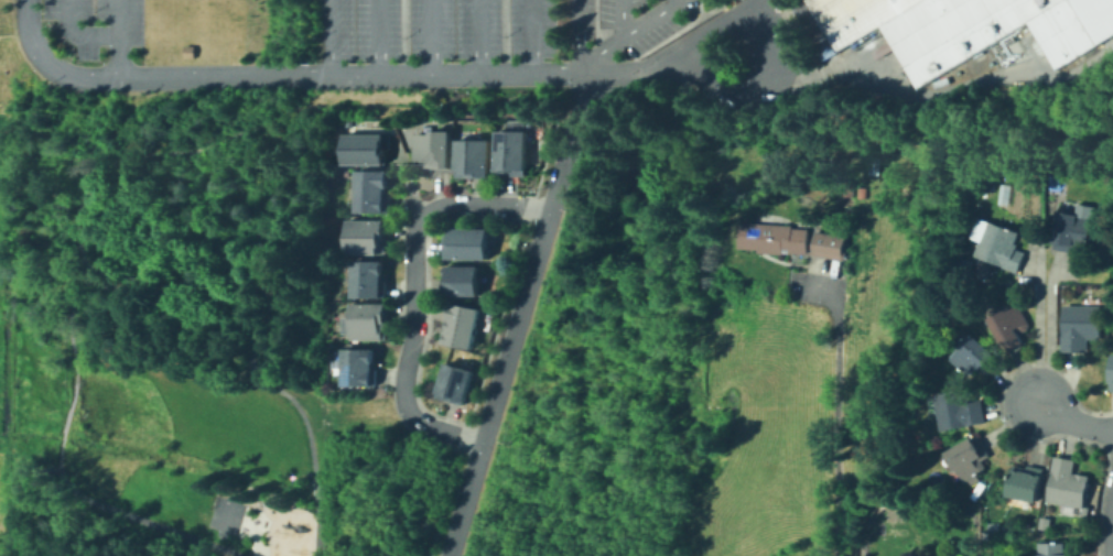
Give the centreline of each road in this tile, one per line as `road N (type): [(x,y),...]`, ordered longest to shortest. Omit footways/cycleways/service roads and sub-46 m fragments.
road 1 (tertiary): [(451,555),(576,128)]
road 2 (residential): [(552,210),(446,203),(414,227),(403,401),(415,421),(484,441)]

